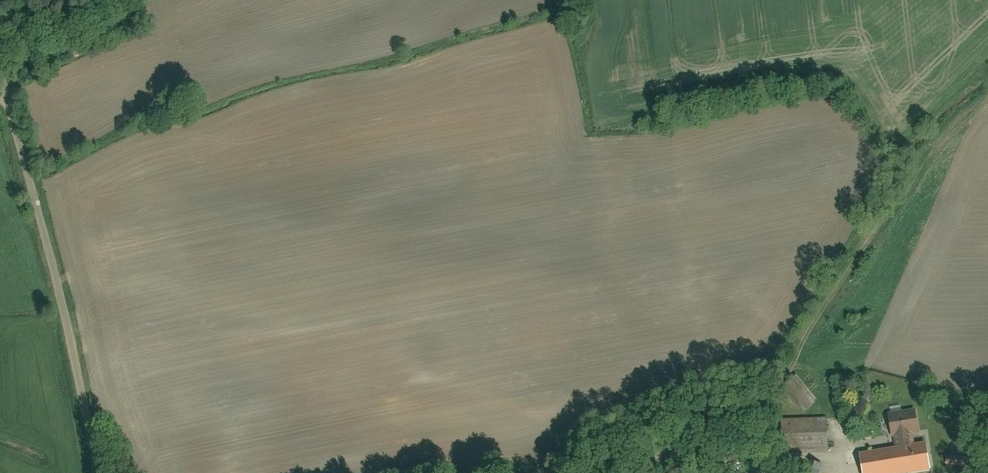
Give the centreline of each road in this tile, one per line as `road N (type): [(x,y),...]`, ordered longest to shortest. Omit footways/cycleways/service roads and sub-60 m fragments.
road 1 (residential): [(94,472),(69,332),(0,74)]
road 2 (track): [(0,66),(128,0)]

